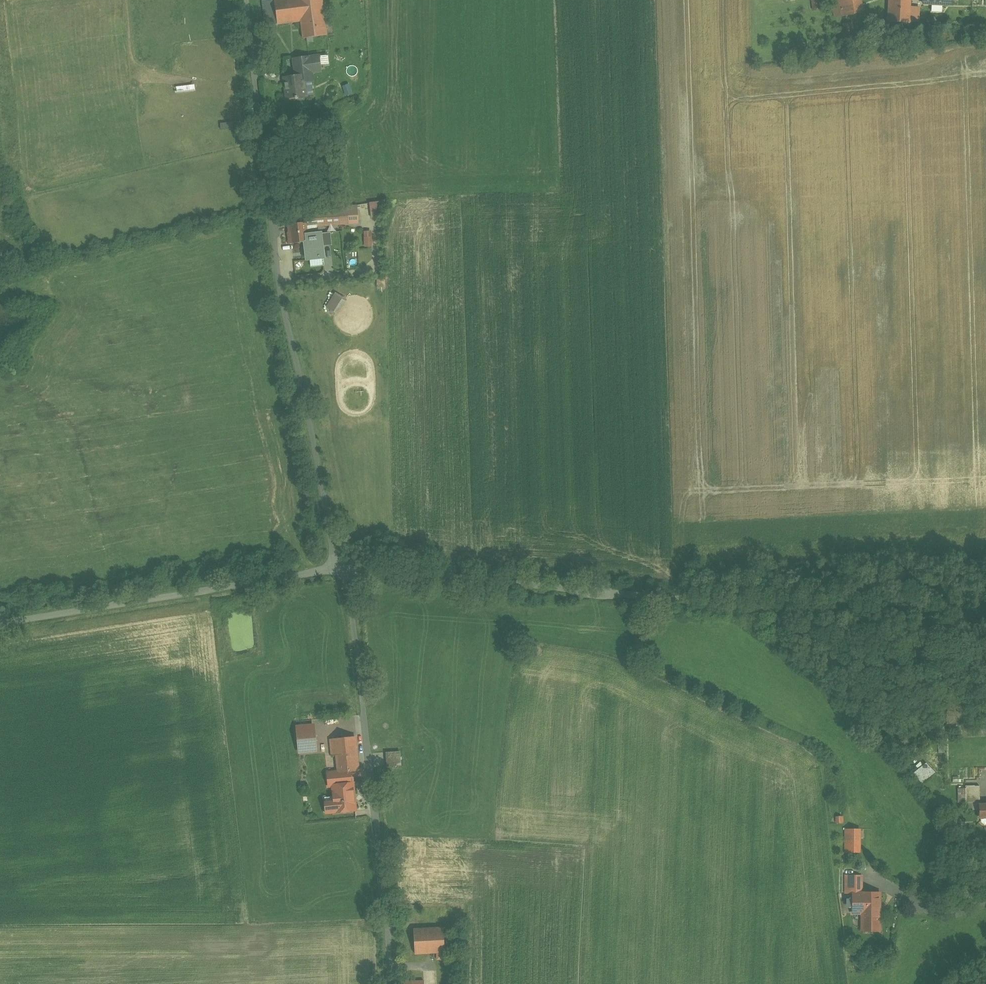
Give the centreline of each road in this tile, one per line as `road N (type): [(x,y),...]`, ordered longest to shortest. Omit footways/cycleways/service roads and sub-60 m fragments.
road 1 (unclassified): [(985,616),(692,602),(338,568)]
road 2 (unclassified): [(338,568),(281,292),(245,0)]
road 3 (unclassified): [(389,983),(351,592),(338,568)]
road 4 (unclassified): [(338,568),(0,623)]

